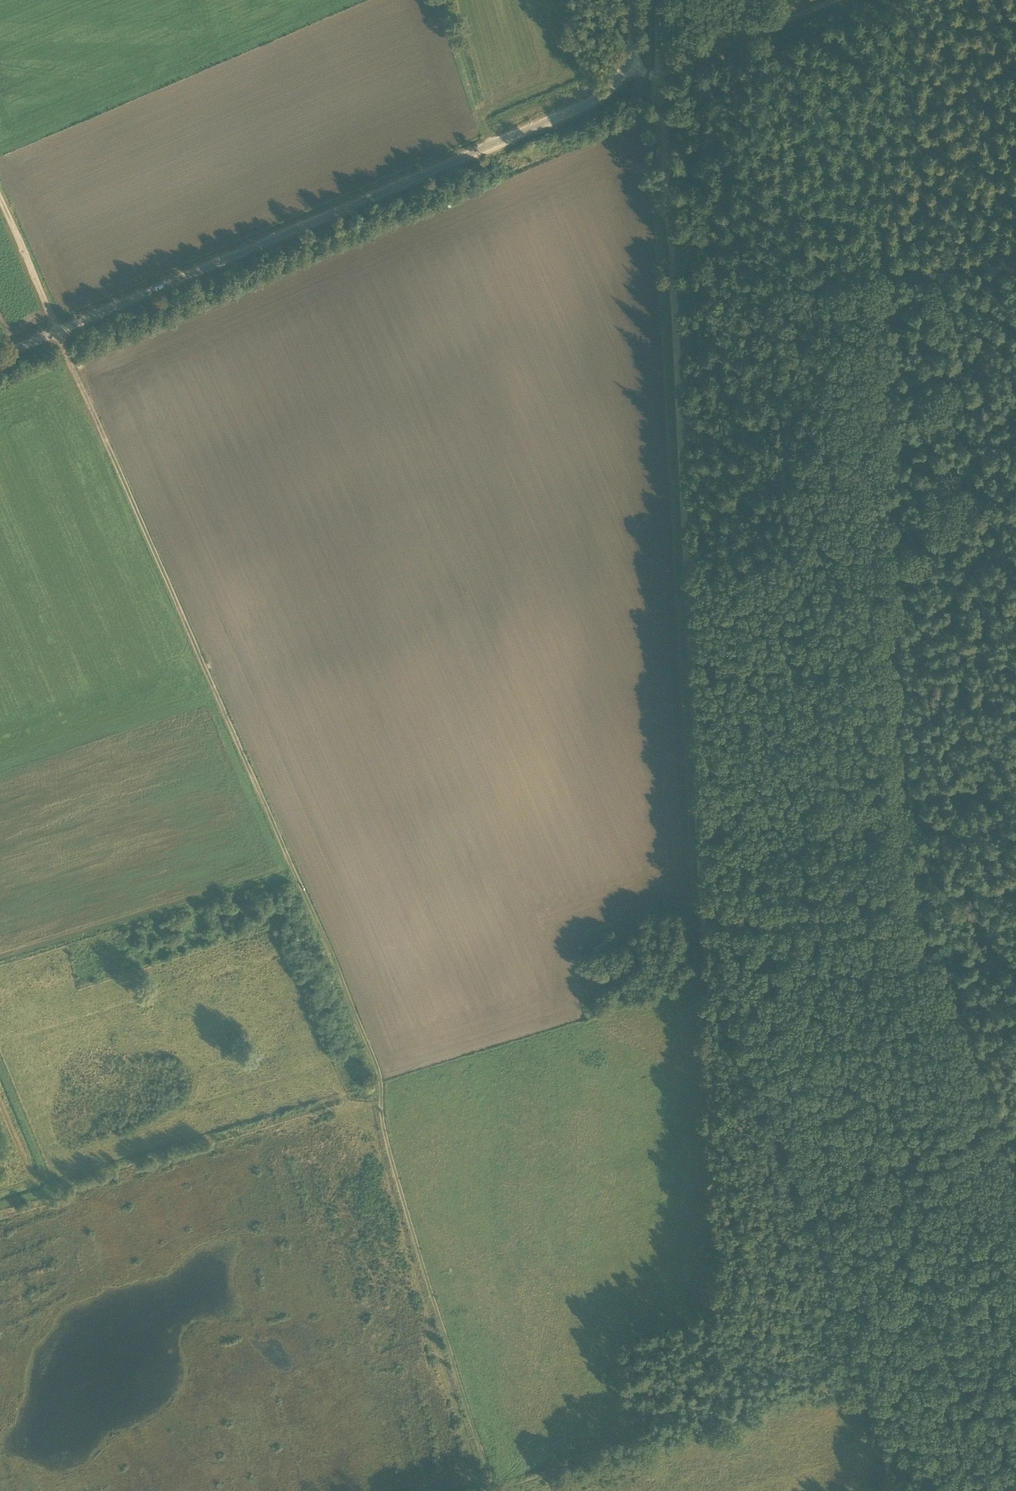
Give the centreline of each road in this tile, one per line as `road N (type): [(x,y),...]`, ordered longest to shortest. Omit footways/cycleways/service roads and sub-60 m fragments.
road 1 (track): [(490,1490),(384,1128),(373,1057),(57,335)]
road 2 (unclassified): [(0,359),(594,100),(626,65),(632,0)]
road 3 (track): [(675,288),(702,828)]
road 4 (track): [(706,916),(708,948),(872,1380)]
road 5 (track): [(706,916),(936,882)]
road 6 (track): [(660,74),(675,288)]
road 7 (track): [(829,0),(660,74)]
road 8 (track): [(445,0),(492,145)]
road 9 (track): [(0,200),(57,335)]

